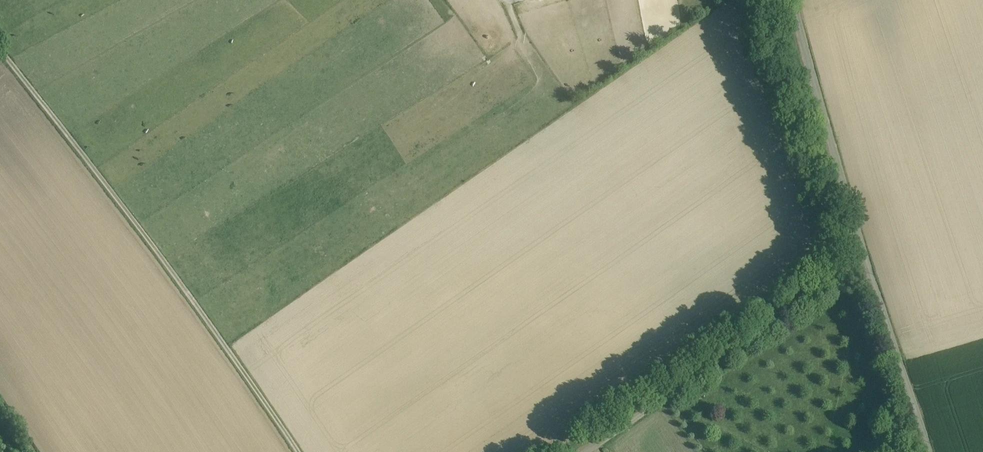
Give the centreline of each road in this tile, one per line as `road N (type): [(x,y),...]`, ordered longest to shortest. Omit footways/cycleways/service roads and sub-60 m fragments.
road 1 (track): [(298,451),(0,51)]
road 2 (unclassified): [(836,276),(582,451)]
road 3 (unclassified): [(852,229),(783,0)]
road 4 (unclassified): [(929,451),(872,292)]

